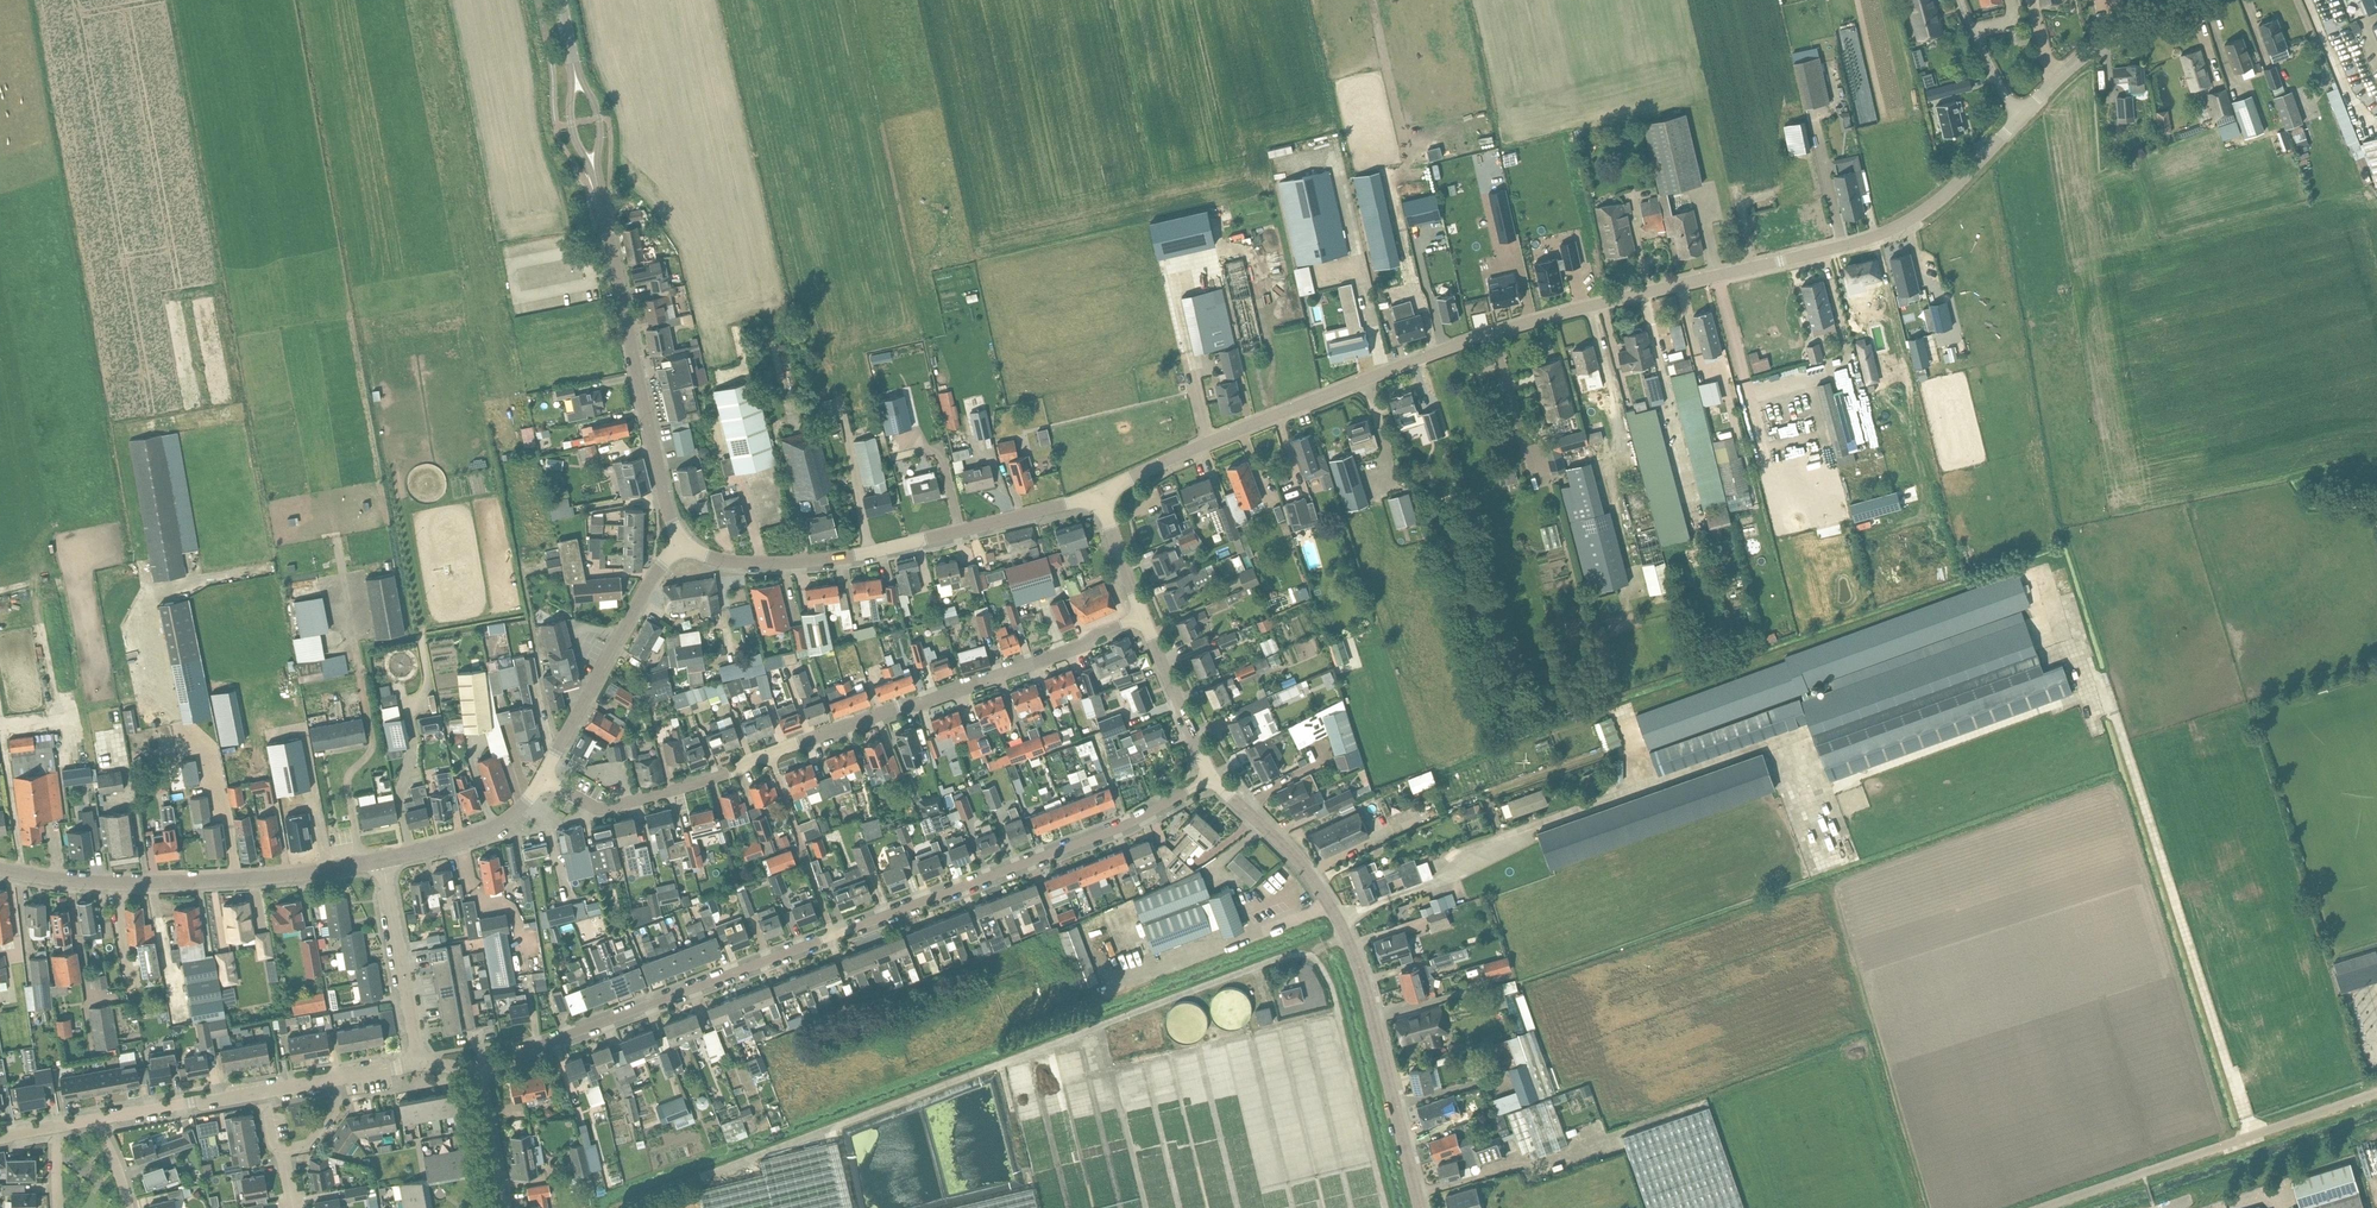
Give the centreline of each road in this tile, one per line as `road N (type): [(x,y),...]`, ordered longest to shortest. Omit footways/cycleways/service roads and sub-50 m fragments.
road 1 (secondary): [(1099,494),(1211,442),(1474,339),(1868,239),(1943,197),(2019,119)]
road 2 (residential): [(475,1066),(1127,825),(1212,777)]
road 3 (residential): [(543,778),(600,809),(735,771),(1143,617)]
road 4 (tertiary): [(1422,1207),(1370,1000),(1344,930),(1304,866),(1212,777)]
road 5 (secondary): [(681,547),(733,562),(829,559),(1099,494)]
road 6 (secondary): [(0,870),(106,883),(181,882),(383,859)]
road 7 (tertiary): [(681,547),(594,172)]
road 8 (unclassified): [(2041,1207),(2376,1093)]
road 9 (secondary): [(543,778),(646,588),(681,547)]
road 10 (secondary): [(2019,119),(2073,65),(2190,0)]
road 11 (residential): [(421,1062),(383,859)]
road 12 (secondary): [(383,859),(494,828),(543,778)]
road 13 (tertiary): [(1212,777),(1143,617)]
road 14 (residential): [(95,1120),(262,1092)]
road 15 (residential): [(501,1207),(475,1066)]
road 16 (unclassified): [(2019,119),(1959,0)]
road 17 (tertiary): [(1143,617),(1099,494)]

